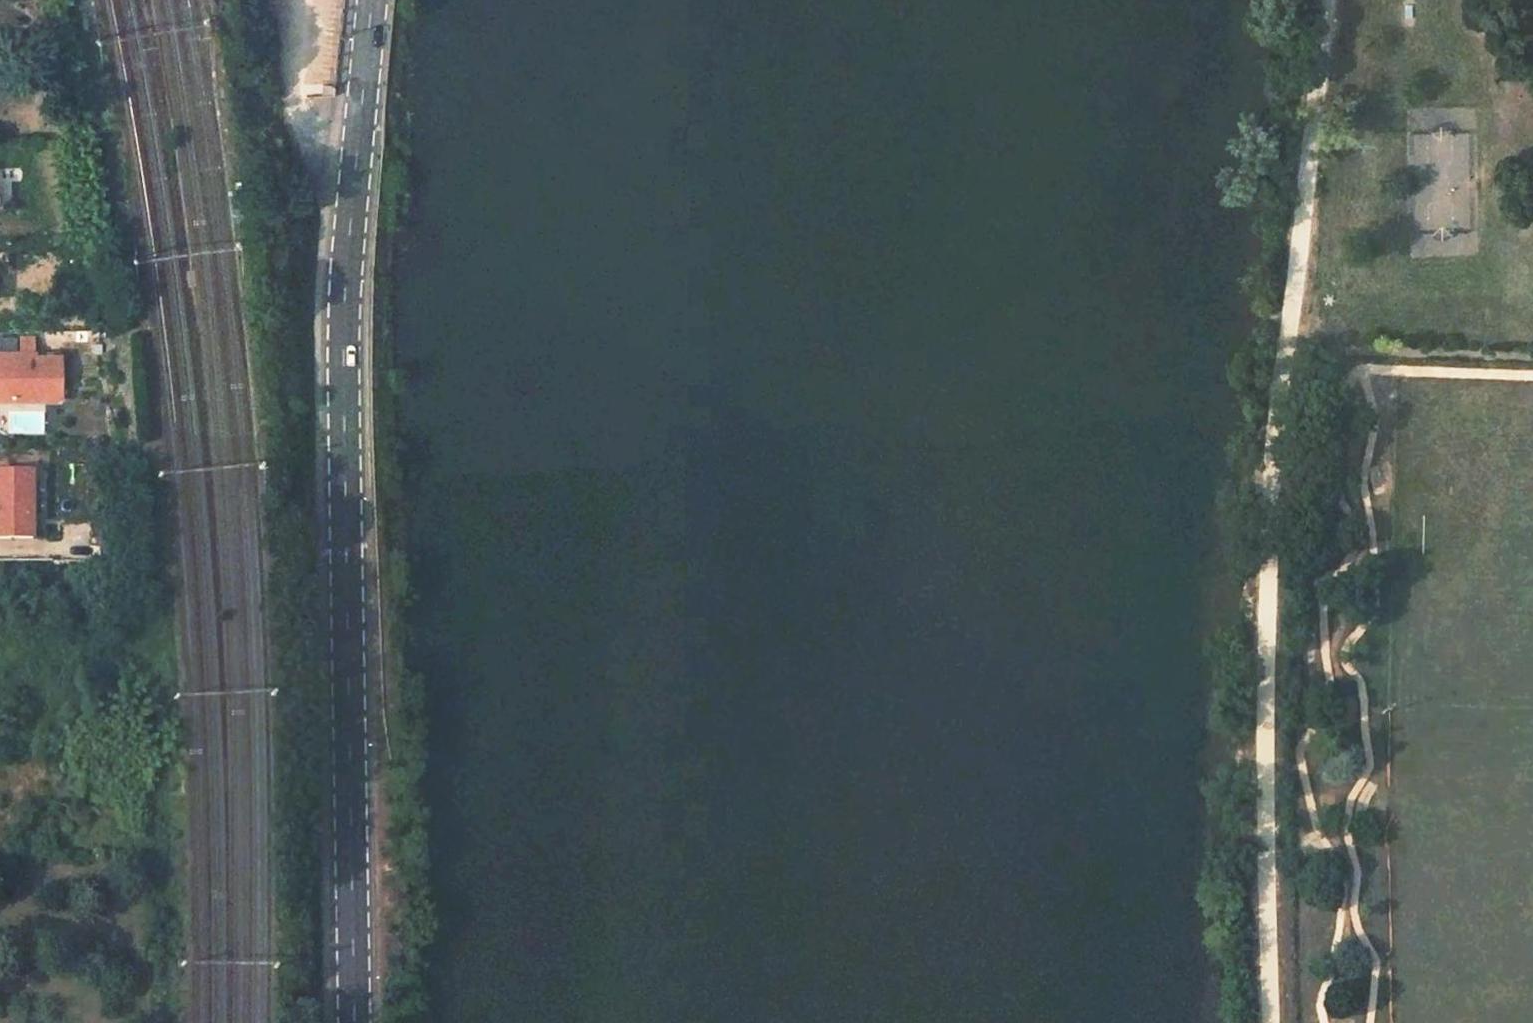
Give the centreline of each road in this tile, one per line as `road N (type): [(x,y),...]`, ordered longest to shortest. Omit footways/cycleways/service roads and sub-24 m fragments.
road 1 (primary): [(354,1022),(345,272),(371,0)]
road 2 (residential): [(1299,128),(1317,0)]

